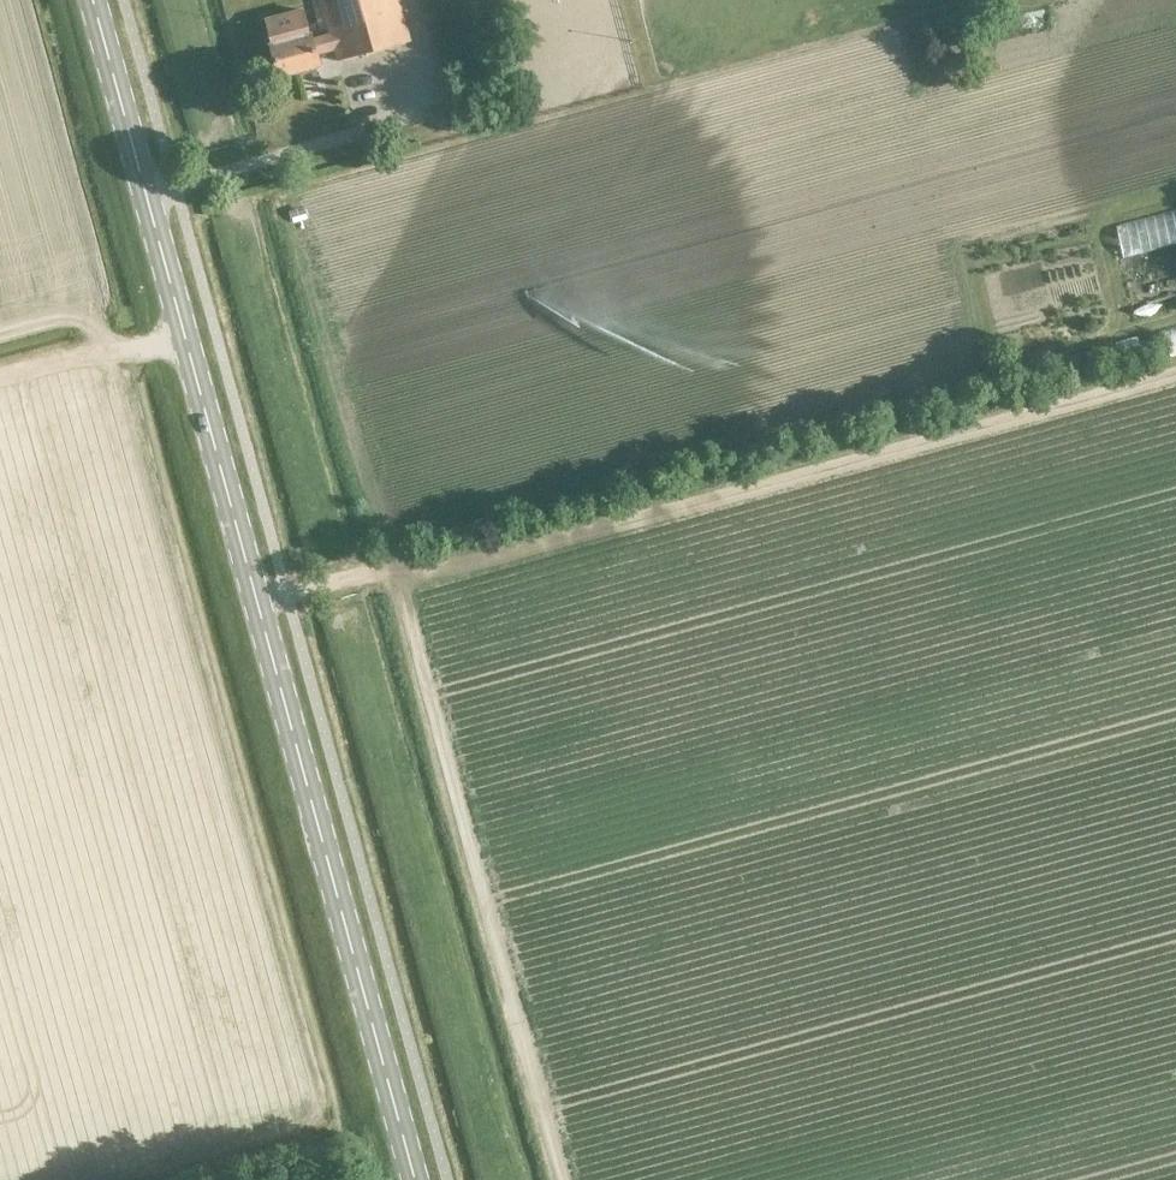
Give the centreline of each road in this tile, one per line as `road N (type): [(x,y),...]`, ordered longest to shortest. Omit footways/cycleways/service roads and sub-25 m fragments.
road 1 (secondary): [(414,1179),(92,0)]
road 2 (track): [(256,603),(374,570),(424,574),(1175,370)]
road 3 (track): [(0,372),(85,350),(142,346)]

